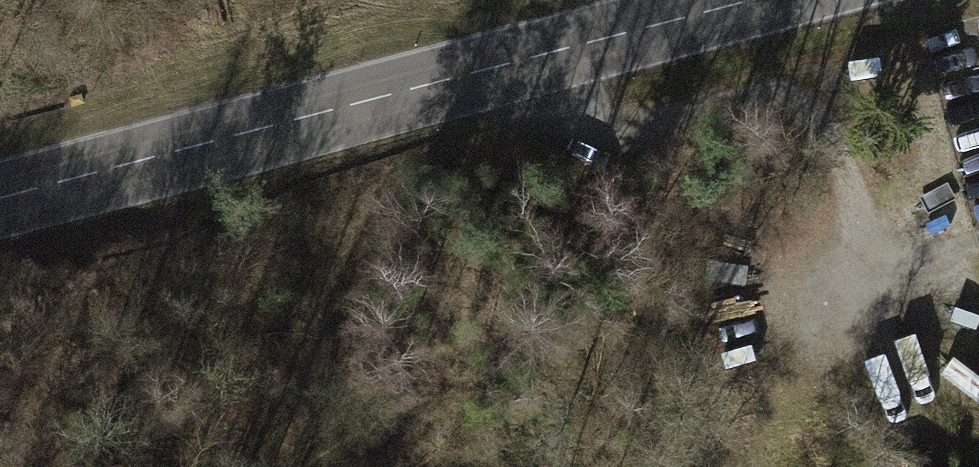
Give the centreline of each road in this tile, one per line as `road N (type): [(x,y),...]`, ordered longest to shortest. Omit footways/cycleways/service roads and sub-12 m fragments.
road 1 (primary): [(0,197),(746,0)]
road 2 (track): [(822,348),(854,281),(850,194),(823,115),(758,92),(613,134),(545,124),(499,66)]
road 3 (track): [(545,124),(466,150),(400,186),(348,253),(335,331),(399,466)]
road 4 (track): [(348,253),(266,244),(165,268),(84,325),(9,466)]

